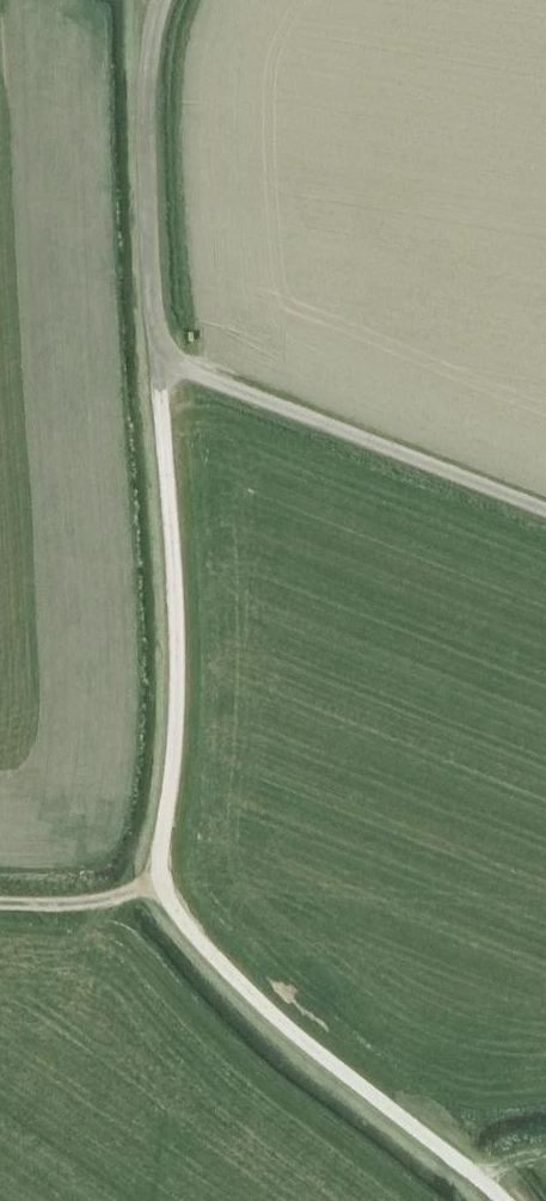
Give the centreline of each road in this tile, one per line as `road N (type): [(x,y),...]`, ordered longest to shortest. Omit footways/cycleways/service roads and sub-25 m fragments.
road 1 (track): [(158,359),(176,607),(174,755),(160,860),(168,898),(274,1016),(506,1200)]
road 2 (track): [(161,0),(147,116),(158,359)]
road 3 (track): [(162,880),(93,900),(0,901)]

